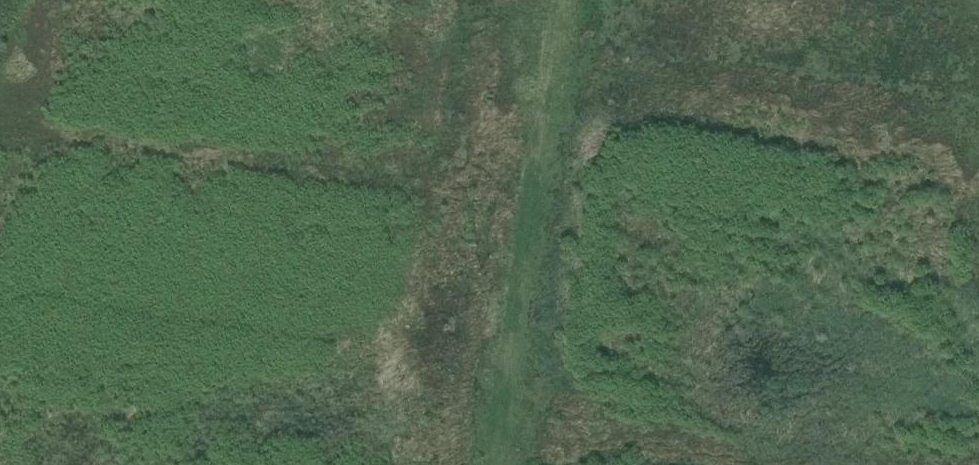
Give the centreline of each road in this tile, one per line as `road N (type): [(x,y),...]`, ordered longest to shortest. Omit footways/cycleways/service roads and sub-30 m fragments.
road 1 (track): [(499,464),(561,0)]

